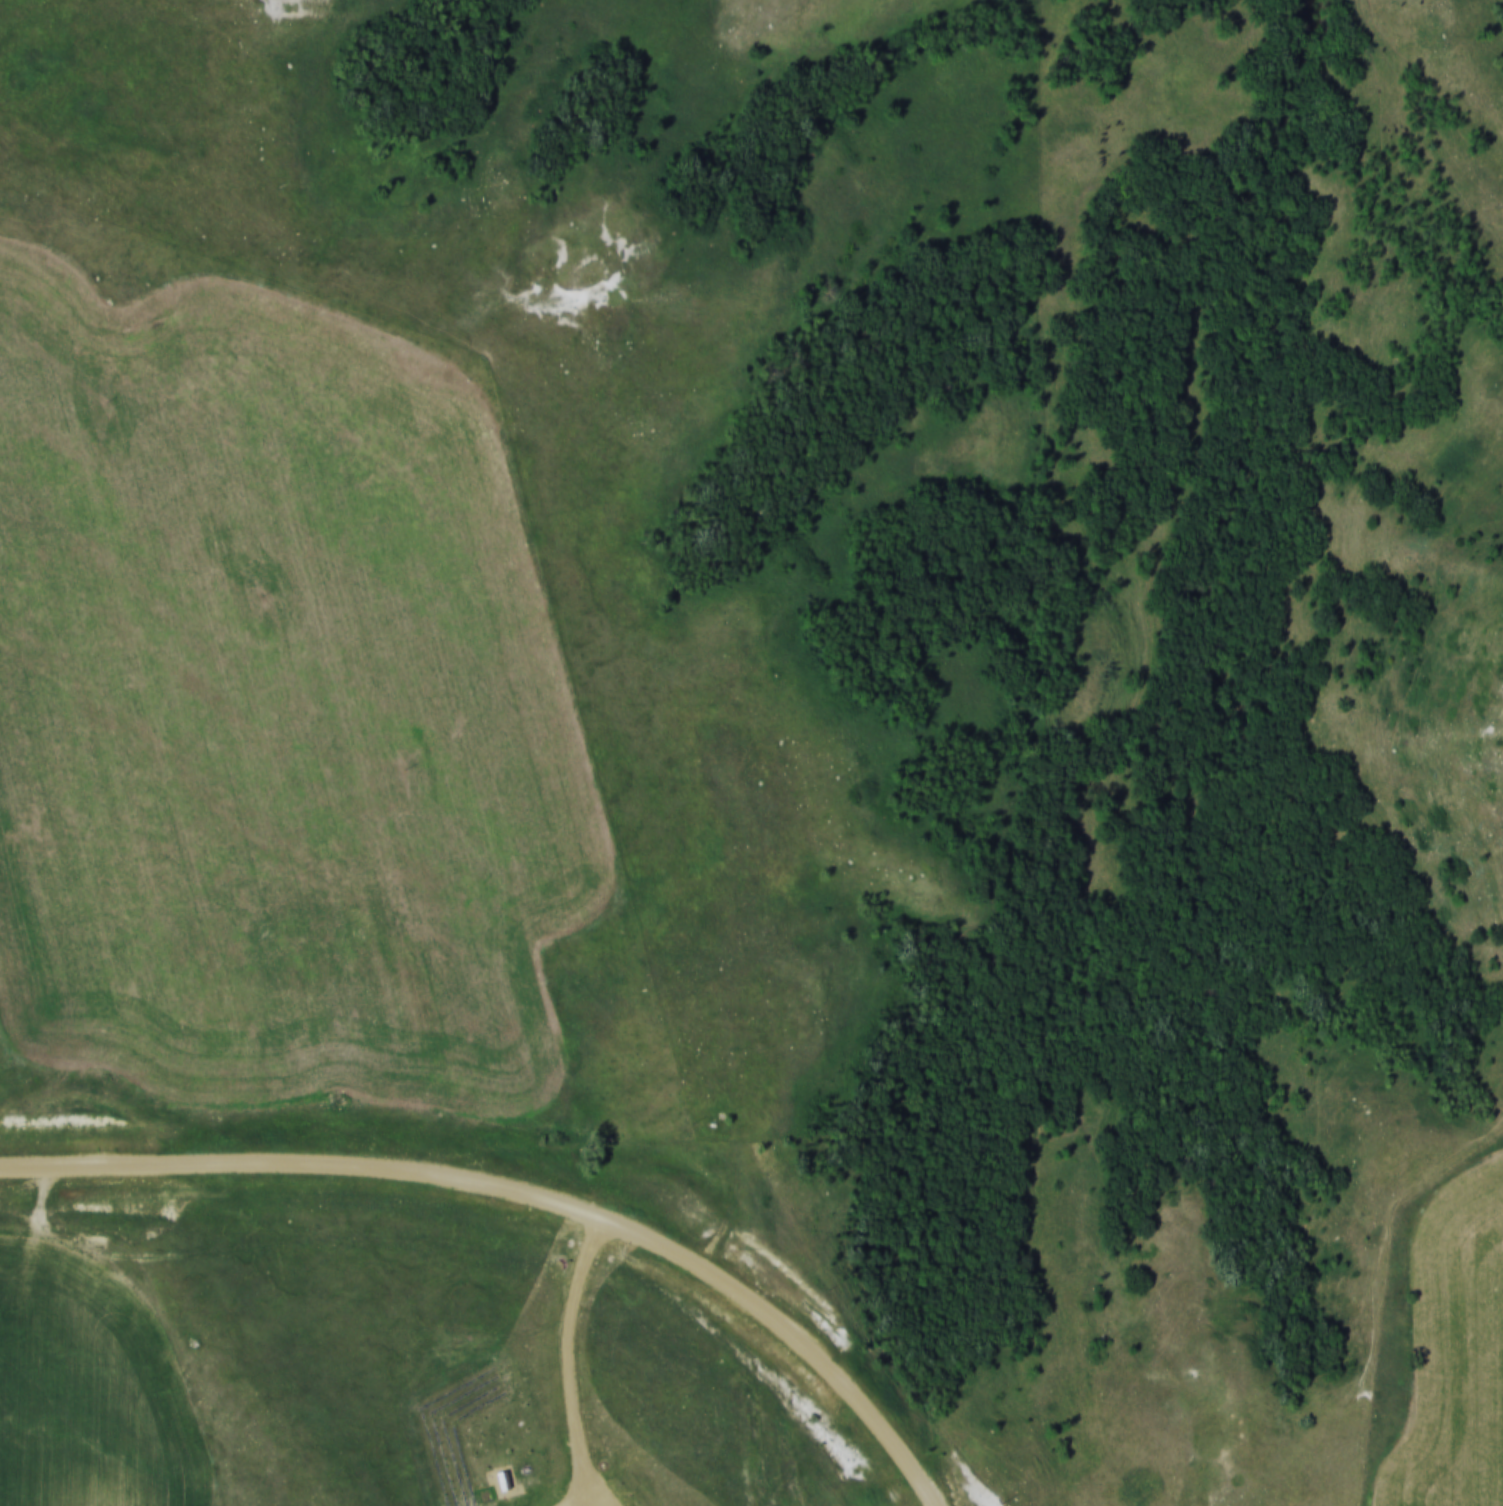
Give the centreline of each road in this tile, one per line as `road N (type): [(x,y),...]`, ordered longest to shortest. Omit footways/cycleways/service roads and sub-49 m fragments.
road 1 (tertiary): [(0,1169),(393,1168),(576,1210),(725,1283),(805,1342),(874,1412),(939,1505)]

